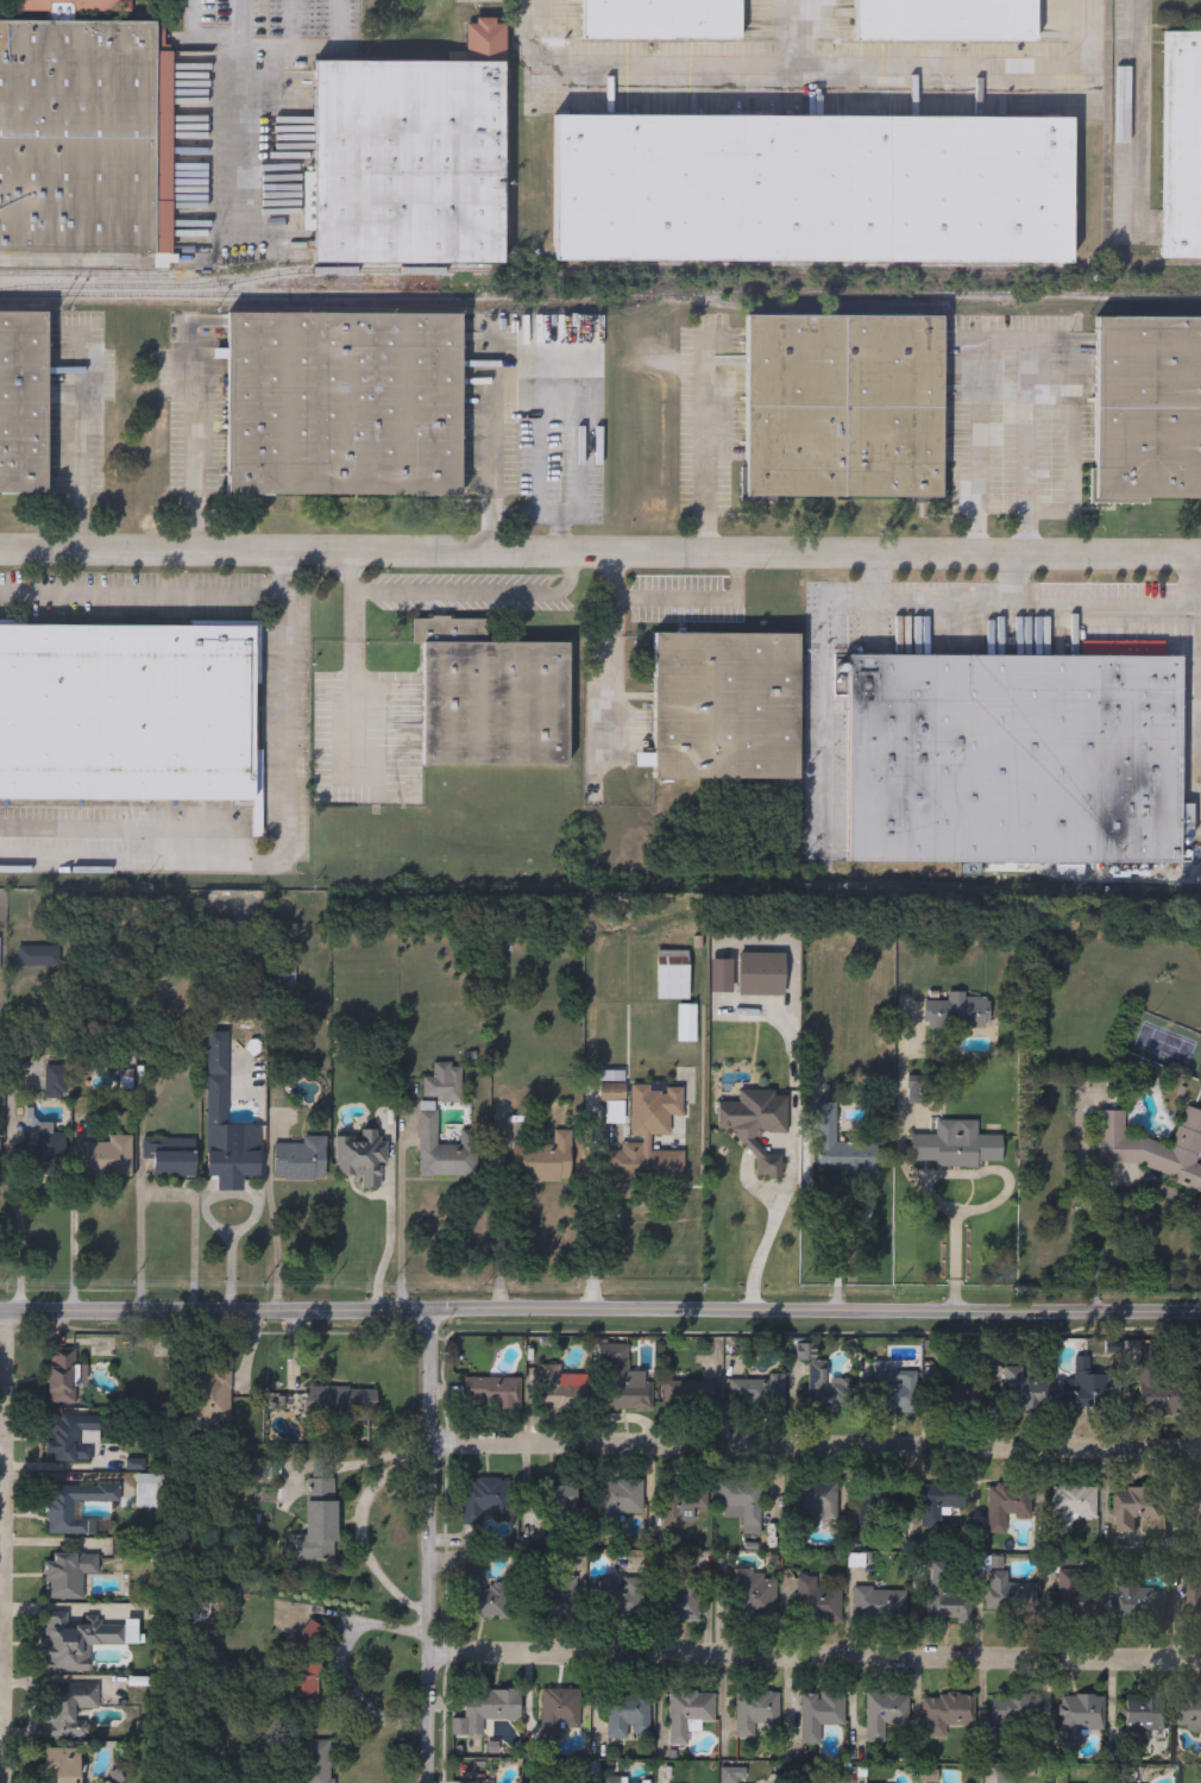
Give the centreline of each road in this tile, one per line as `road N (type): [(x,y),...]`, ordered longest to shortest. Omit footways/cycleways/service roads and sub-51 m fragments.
road 1 (residential): [(0,549),(1200,557)]
road 2 (tertiary): [(1200,1311),(0,1312)]
road 3 (residential): [(1200,1664),(430,1655)]
road 4 (residential): [(1200,1448),(433,1444)]
road 5 (tertiary): [(430,1782),(434,1308)]
road 6 (residential): [(2,1312),(0,1494)]

